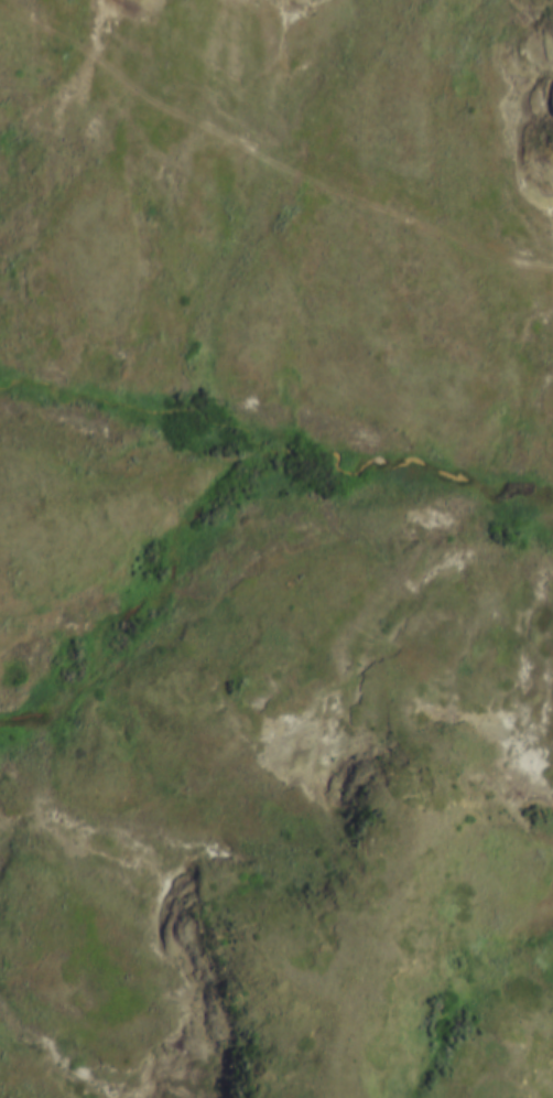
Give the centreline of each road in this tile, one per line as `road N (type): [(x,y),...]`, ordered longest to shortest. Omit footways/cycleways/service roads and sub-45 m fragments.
road 1 (track): [(552,265),(391,215),(205,131),(5,0)]

